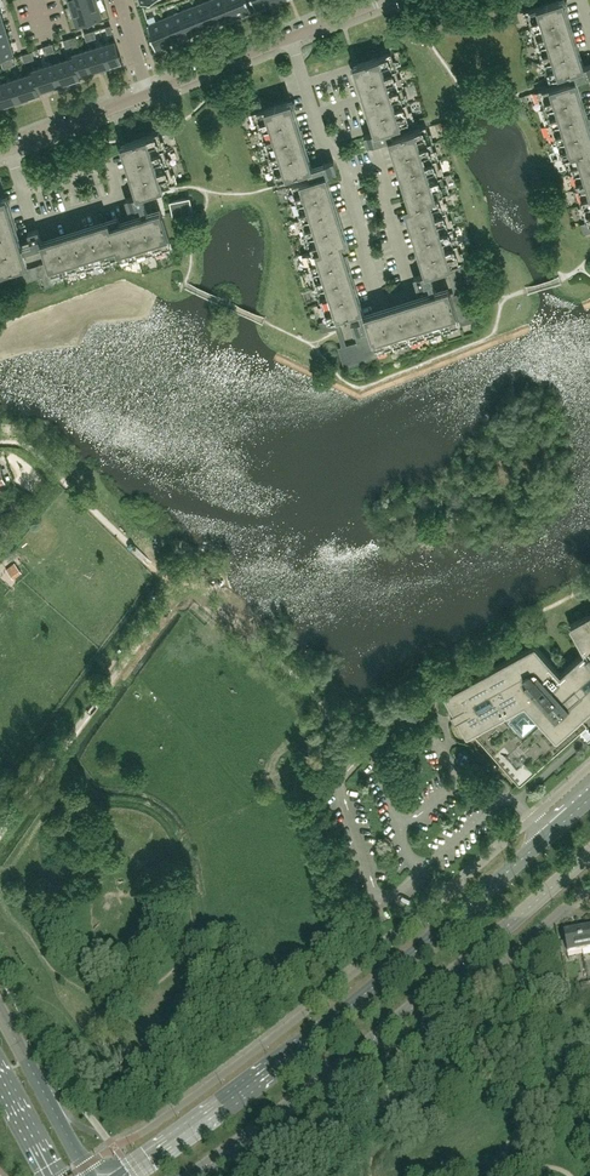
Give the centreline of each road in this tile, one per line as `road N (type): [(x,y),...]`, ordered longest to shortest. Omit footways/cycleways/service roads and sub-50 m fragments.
road 1 (primary): [(589,798),(292,1052),(122,1175)]
road 2 (primary): [(194,1175),(344,1062),(589,852)]
road 3 (residential): [(149,93),(380,0)]
road 4 (secondary): [(90,1175),(0,1011)]
road 5 (residential): [(0,153),(149,93)]

